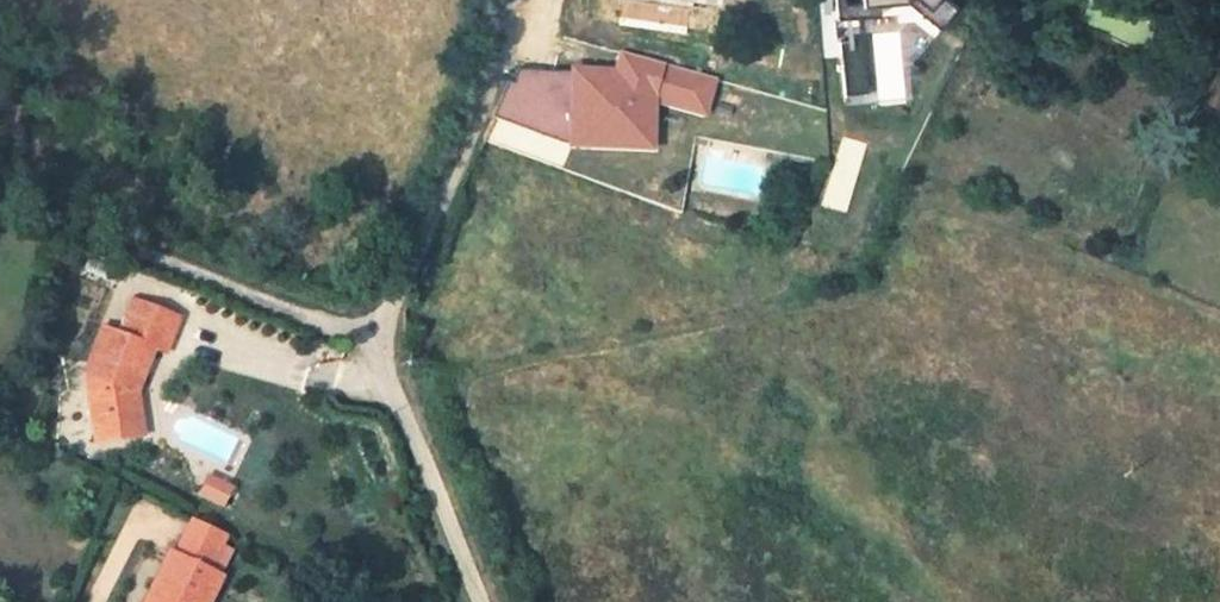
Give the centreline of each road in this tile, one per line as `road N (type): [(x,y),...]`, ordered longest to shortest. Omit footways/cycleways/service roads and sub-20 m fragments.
road 1 (unclassified): [(479,601),(376,344),(499,59),(506,0)]
road 2 (track): [(0,196),(376,344)]

